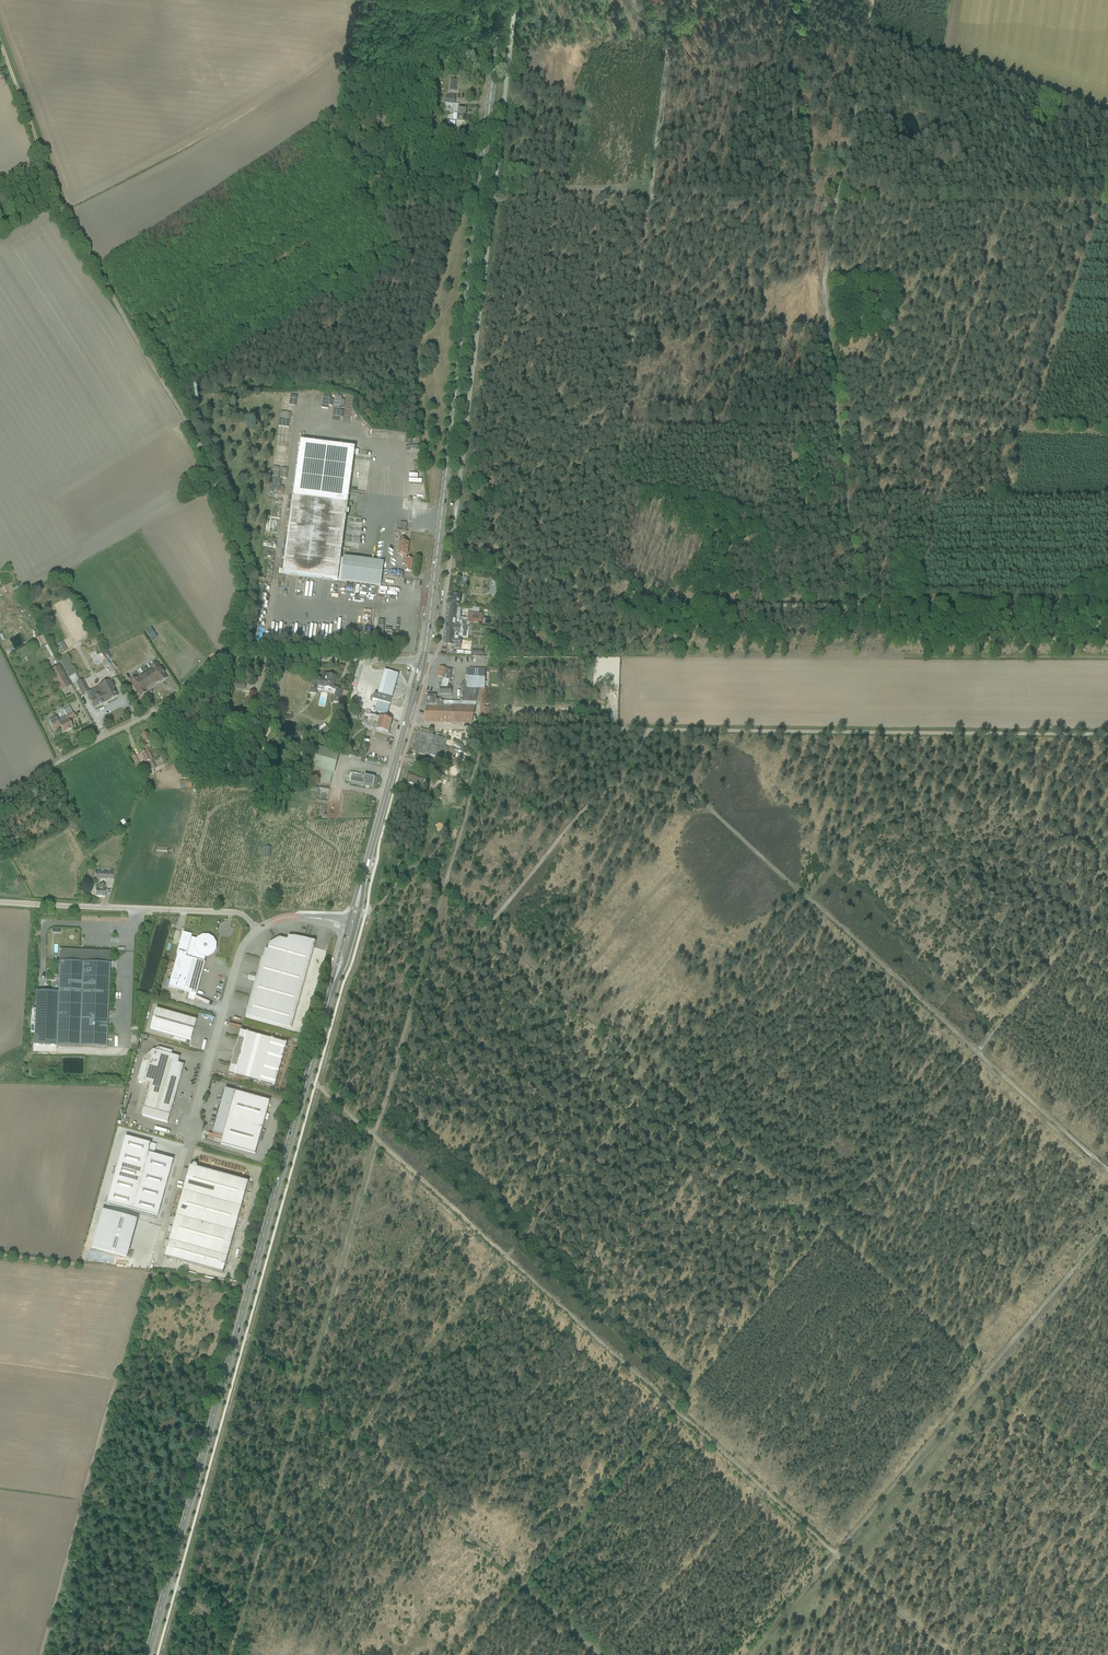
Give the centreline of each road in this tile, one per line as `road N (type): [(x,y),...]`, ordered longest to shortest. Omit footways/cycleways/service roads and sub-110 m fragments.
road 1 (track): [(1107,734),(487,728),(303,1388)]
road 2 (track): [(307,1080),(835,1556),(1107,1228)]
road 3 (track): [(354,915),(381,904),(407,871),(424,869),(1107,1486)]
road 4 (track): [(1107,896),(465,1654)]
road 5 (track): [(721,0),(666,34),(616,424),(835,425),(852,607)]
road 6 (track): [(261,1540),(358,1436),(806,899)]
road 7 (primary): [(148,1654),(351,926)]
road 8 (track): [(230,659),(244,588),(210,465),(65,214),(0,42)]
road 9 (track): [(452,538),(603,607),(1107,608)]
road 10 (secondary): [(424,656),(502,0)]
road 11 (track): [(1107,1173),(708,810),(631,729)]
road 12 (track): [(492,201),(1107,208)]
road 13 (unclassified): [(0,796),(169,706),(219,661),(423,661)]
road 14 (track): [(67,1565),(147,1274),(0,1255)]
road 15 (track): [(866,0),(822,279),(835,425)]
road 16 (track): [(653,729),(490,925),(409,1006)]
road 17 (track): [(1038,90),(927,430)]
road 18 (track): [(808,0),(830,26),(1107,114)]
road 19 (track): [(943,1654),(835,1556),(750,1654)]
road 20 (track): [(835,429),(1107,432)]
road 21 (track): [(841,496),(1107,497)]
road 22 (unclassified): [(258,930),(235,913),(0,903)]
road 23 (track): [(303,1388),(236,1640)]
road 24 (track): [(1101,208),(1029,430)]
road 25 (unclassified): [(258,930),(241,949),(190,1129)]
road 26 (primary): [(351,926),(406,722)]
road 27 (track): [(616,424),(593,603)]

